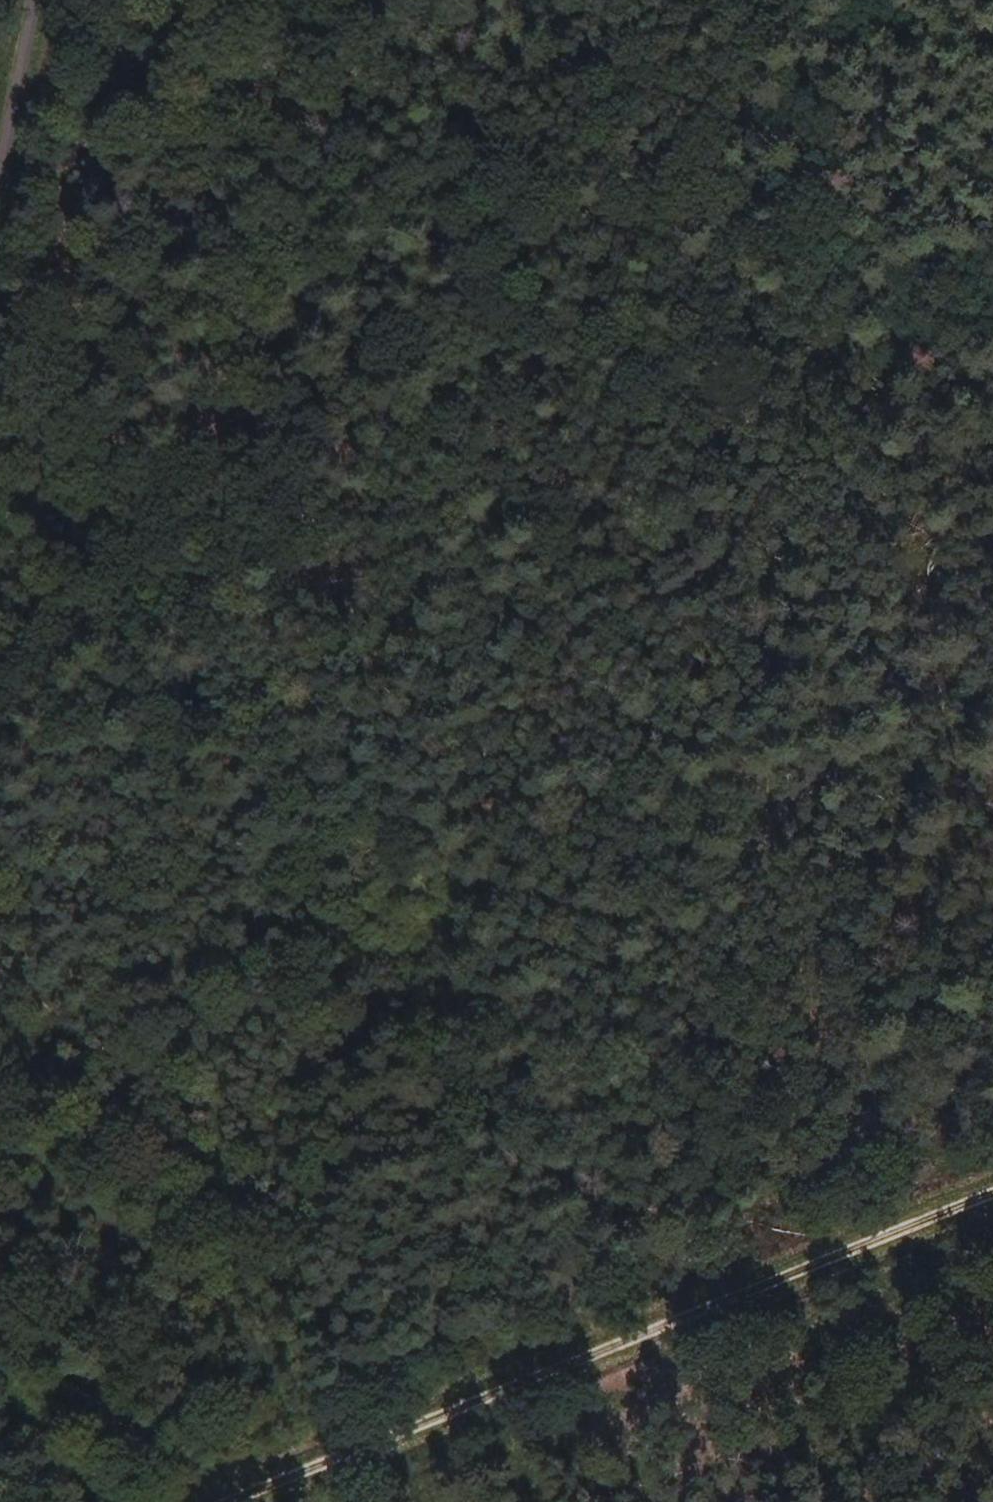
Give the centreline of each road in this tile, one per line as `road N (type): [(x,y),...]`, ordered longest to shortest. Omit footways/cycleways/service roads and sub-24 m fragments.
road 1 (track): [(223,1501),(992,1194)]
road 2 (unclassified): [(0,155),(31,0)]

